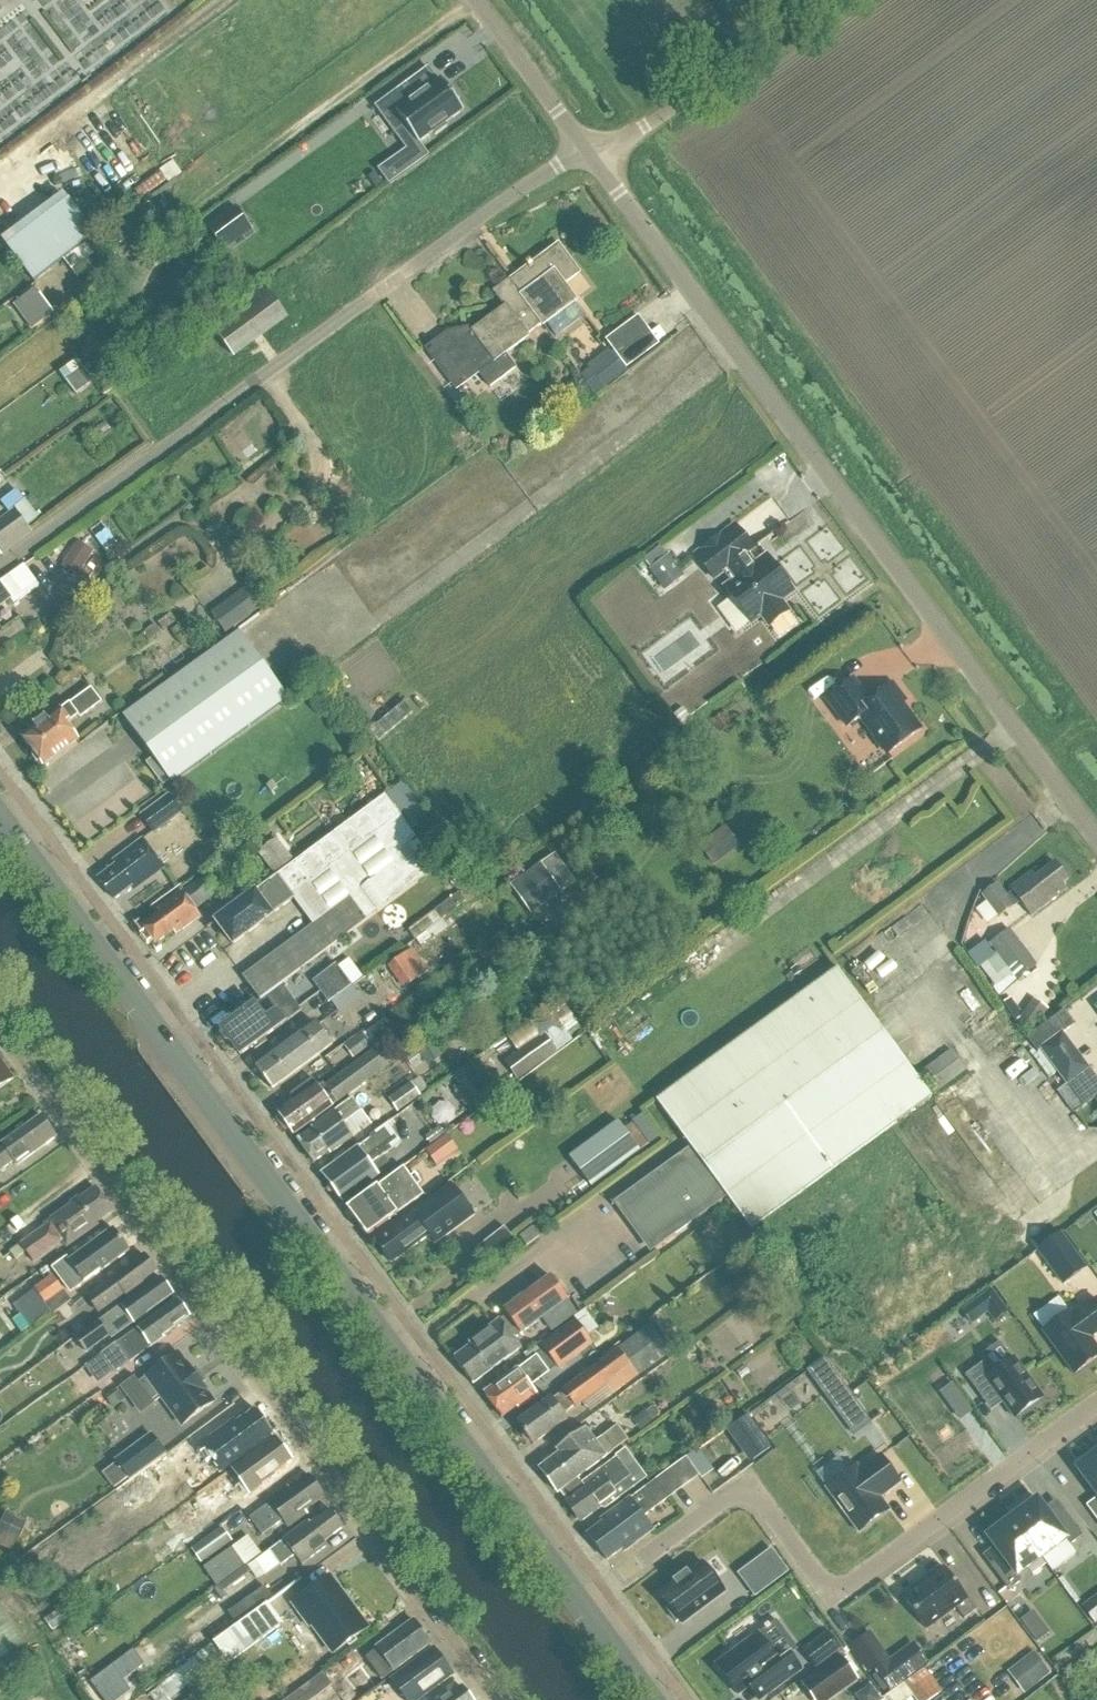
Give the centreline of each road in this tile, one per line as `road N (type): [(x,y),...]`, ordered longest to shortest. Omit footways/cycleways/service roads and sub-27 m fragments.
road 1 (secondary): [(581,1607),(0,837)]
road 2 (unclassified): [(1096,838),(589,153)]
road 3 (unclassified): [(498,1699),(0,1024)]
road 4 (unclassified): [(0,570),(551,170),(589,153)]
road 5 (residential): [(1096,1408),(836,1595),(748,1483),(581,1607)]
road 6 (unclassified): [(589,153),(661,115),(818,0)]
road 7 (unclassified): [(589,153),(475,0)]

